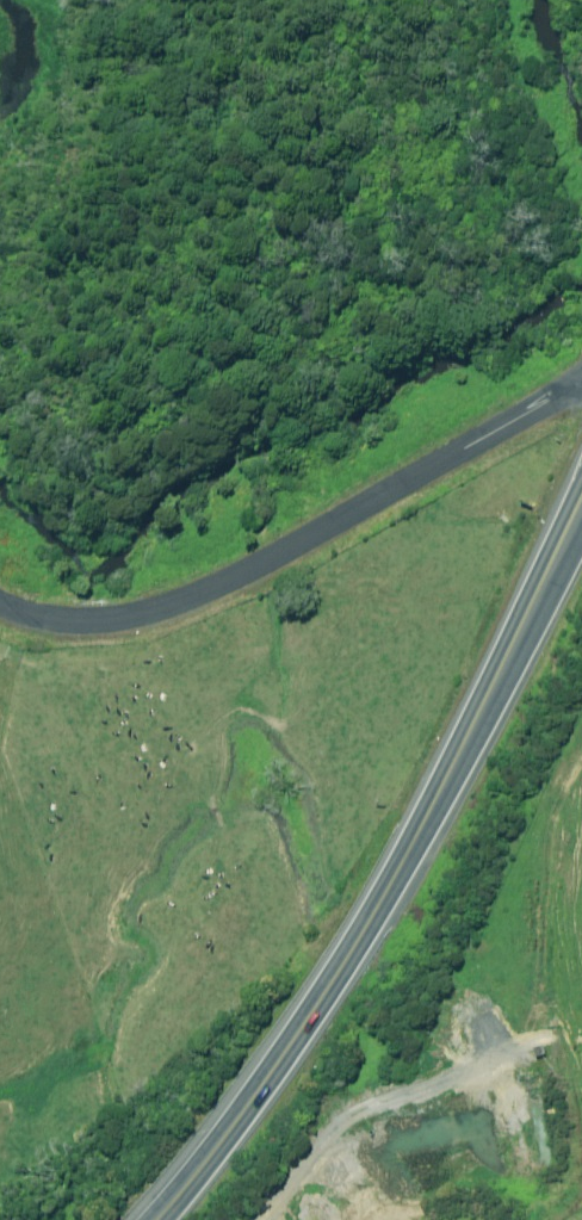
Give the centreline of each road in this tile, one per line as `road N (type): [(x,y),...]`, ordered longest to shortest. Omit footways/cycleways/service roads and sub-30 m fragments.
road 1 (trunk): [(157,1219),(322,1001),(402,862),(581,499)]
road 2 (unclassified): [(581,384),(191,599),(100,621),(0,605)]

